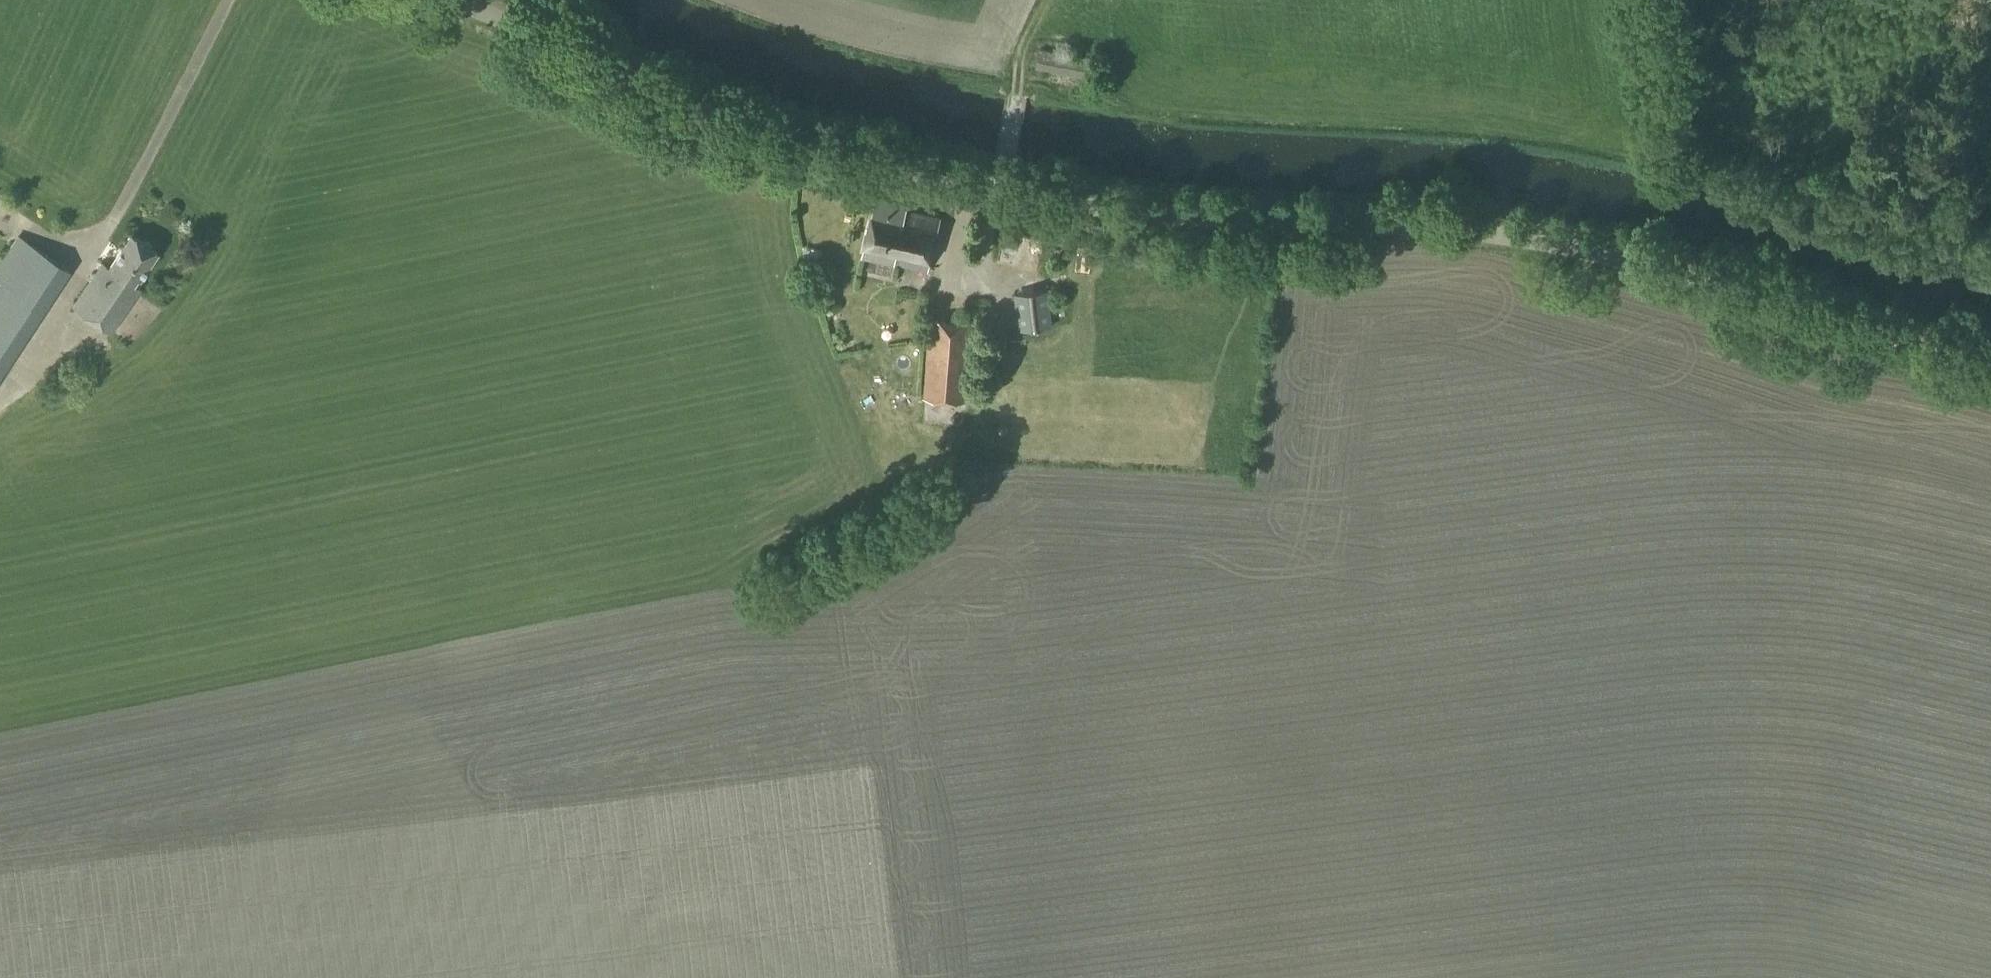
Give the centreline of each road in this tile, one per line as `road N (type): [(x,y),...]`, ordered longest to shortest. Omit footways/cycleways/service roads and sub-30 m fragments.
road 1 (unclassified): [(1990,373),(1543,245),(1454,230),(1176,220),(995,194),(849,161),(749,130),(459,0)]
road 2 (track): [(995,194),(1018,71),(1049,0)]

